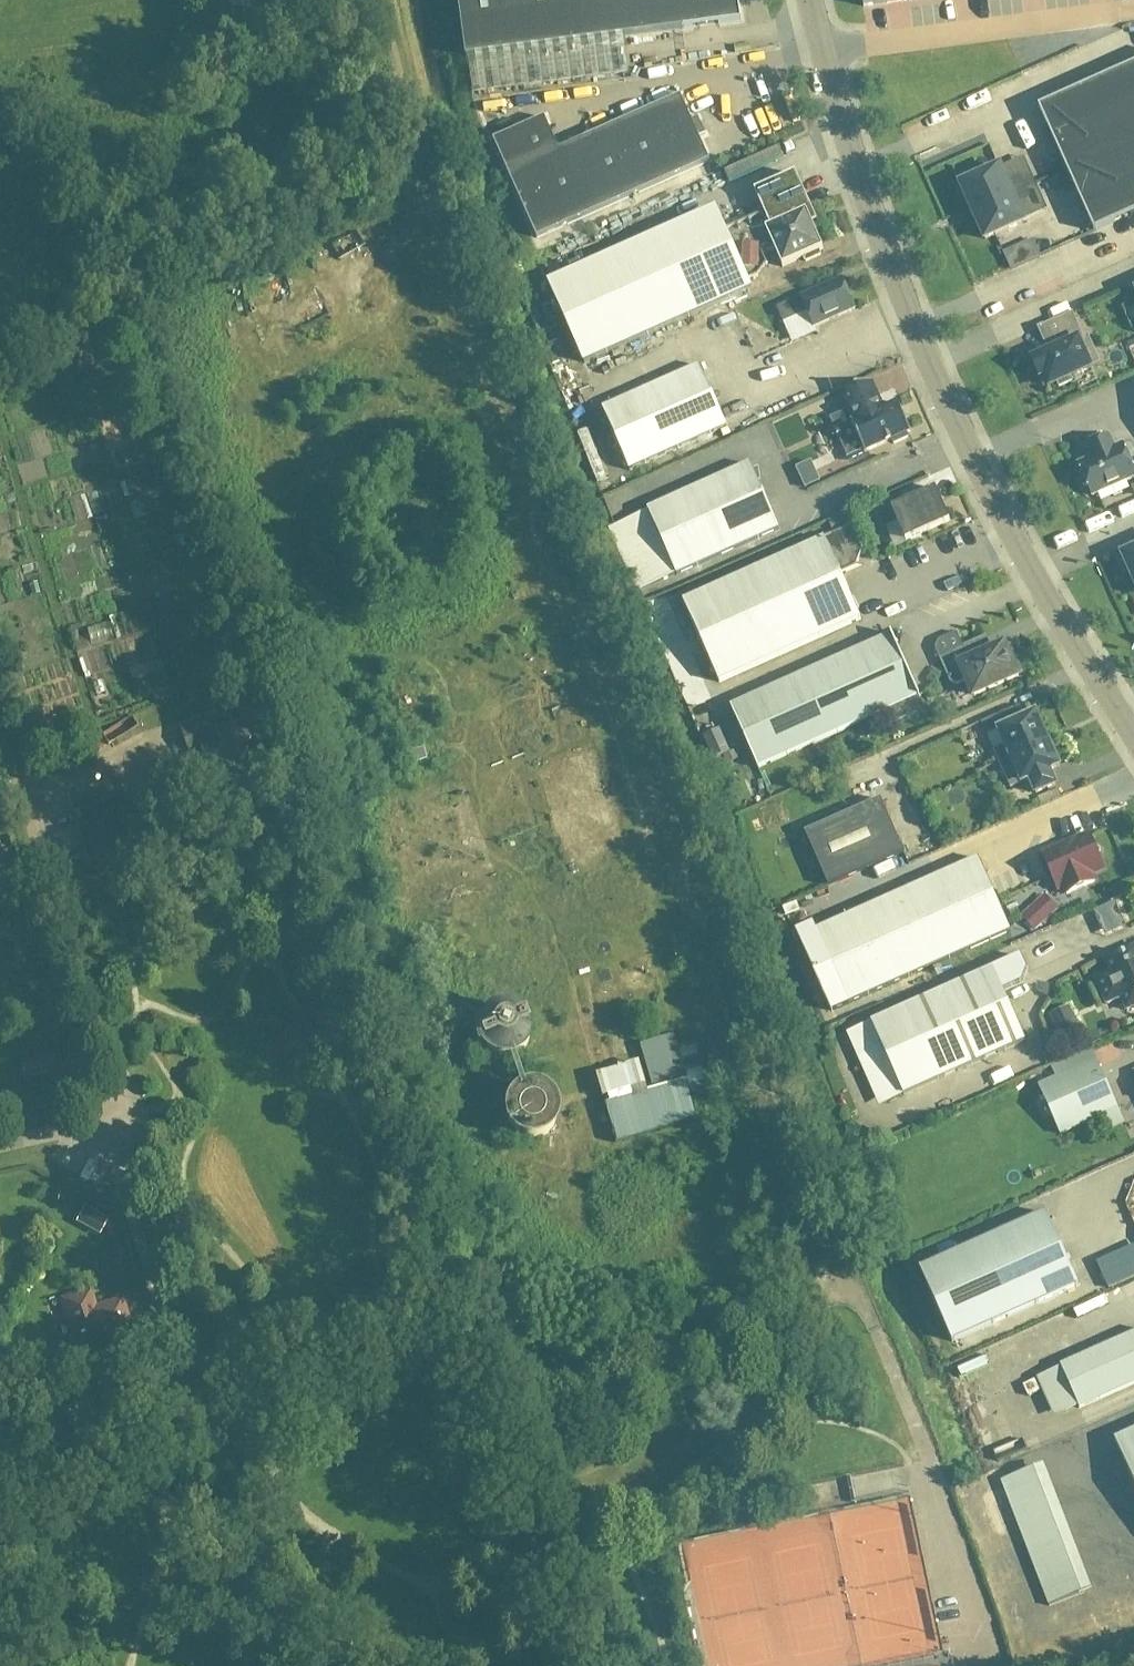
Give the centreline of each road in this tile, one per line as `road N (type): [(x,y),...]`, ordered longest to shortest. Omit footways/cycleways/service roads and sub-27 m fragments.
road 1 (residential): [(1133,741),(1025,561),(943,401),(867,225),(805,0)]
road 2 (residential): [(17,783),(127,1119),(106,1125)]
road 3 (residential): [(168,1341),(106,1125)]
road 4 (unclassified): [(374,0),(419,151)]

